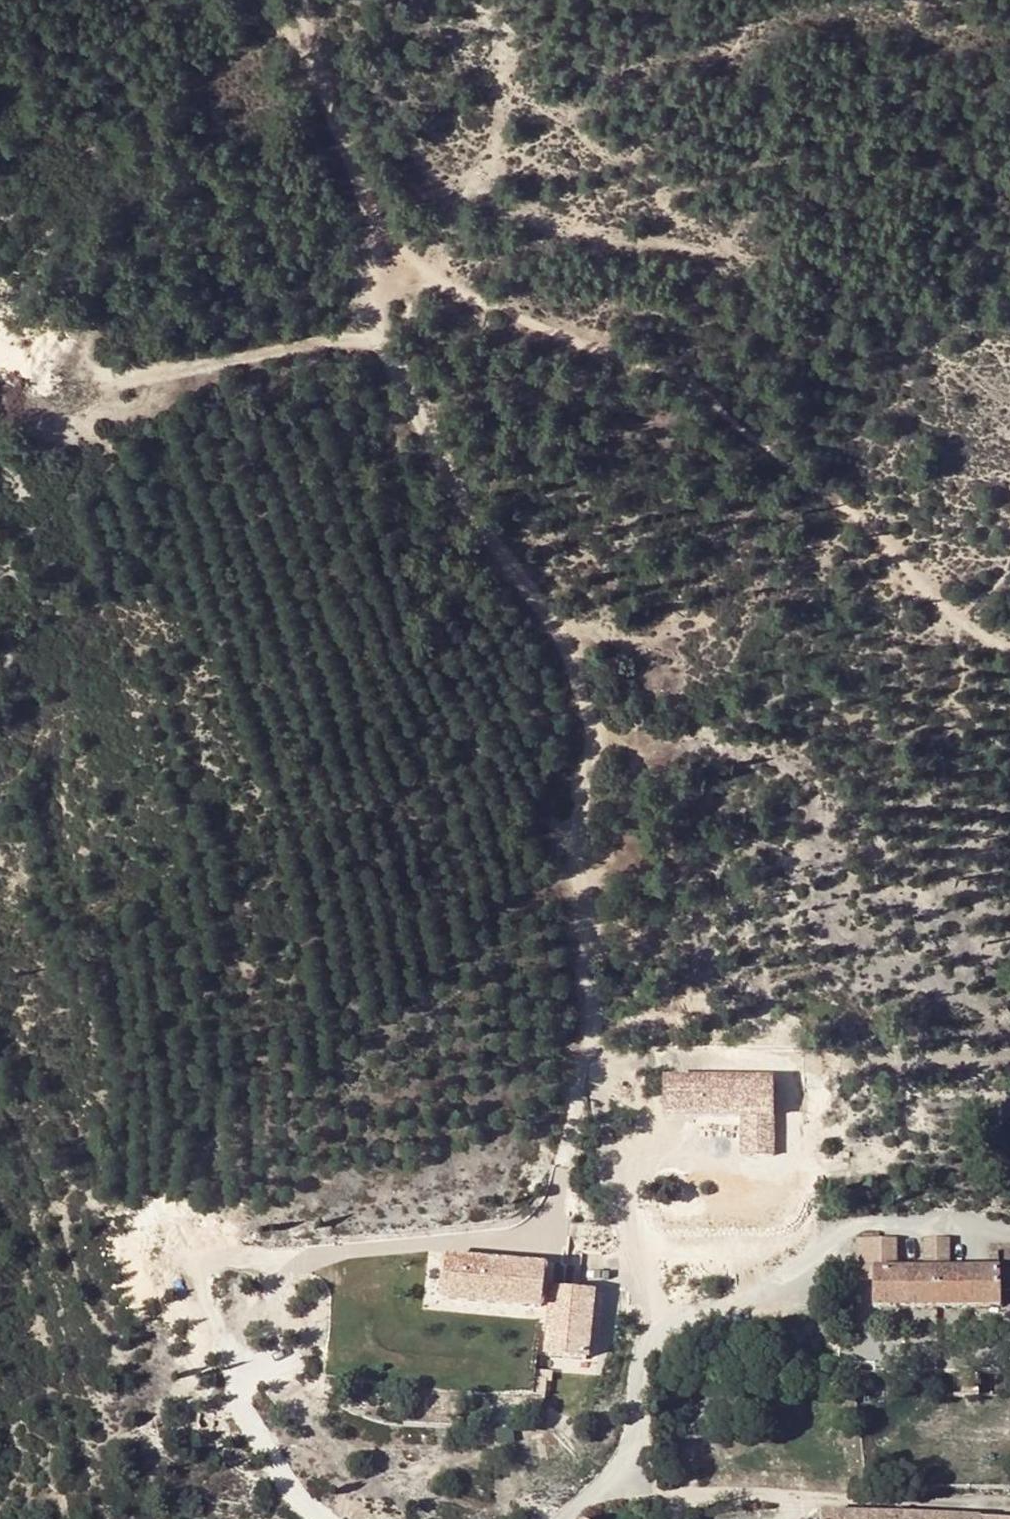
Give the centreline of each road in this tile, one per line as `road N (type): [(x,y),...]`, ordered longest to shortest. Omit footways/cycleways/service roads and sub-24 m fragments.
road 1 (track): [(659,1313),(603,1156),(577,848),(581,732),(568,648),(373,347),(369,210),(291,0)]
road 2 (unclassified): [(555,1518),(616,1470),(659,1313)]

